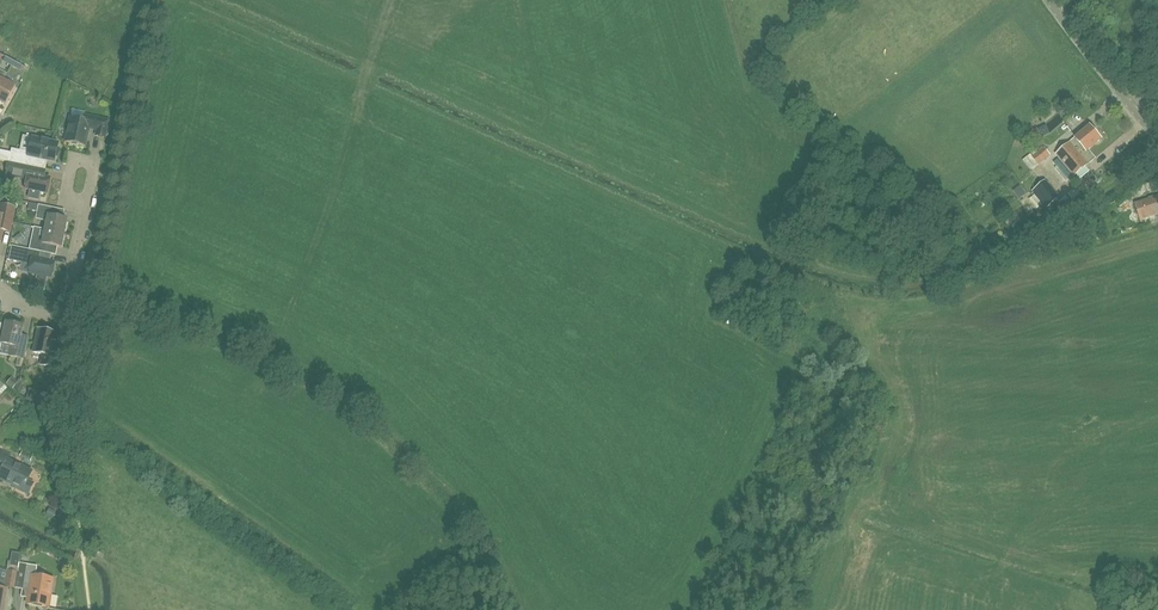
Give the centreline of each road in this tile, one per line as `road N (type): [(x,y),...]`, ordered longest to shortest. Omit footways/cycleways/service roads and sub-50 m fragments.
road 1 (unclassified): [(1157,137),(1049,0)]
road 2 (residential): [(0,291),(36,313),(61,307),(87,205)]

